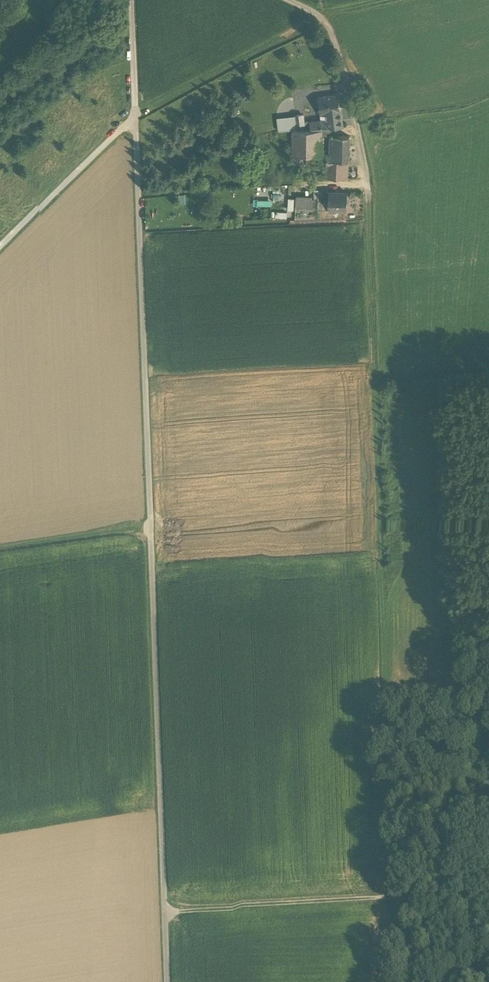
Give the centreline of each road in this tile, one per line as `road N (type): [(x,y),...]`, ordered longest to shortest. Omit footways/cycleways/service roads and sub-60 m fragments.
road 1 (track): [(164,909),(133,119)]
road 2 (track): [(372,238),(394,896)]
road 3 (track): [(488,897),(164,909)]
road 4 (track): [(133,119),(325,26)]
road 5 (track): [(0,263),(133,119)]
road 6 (track): [(0,558),(150,535)]
road 7 (track): [(473,0),(325,26)]

